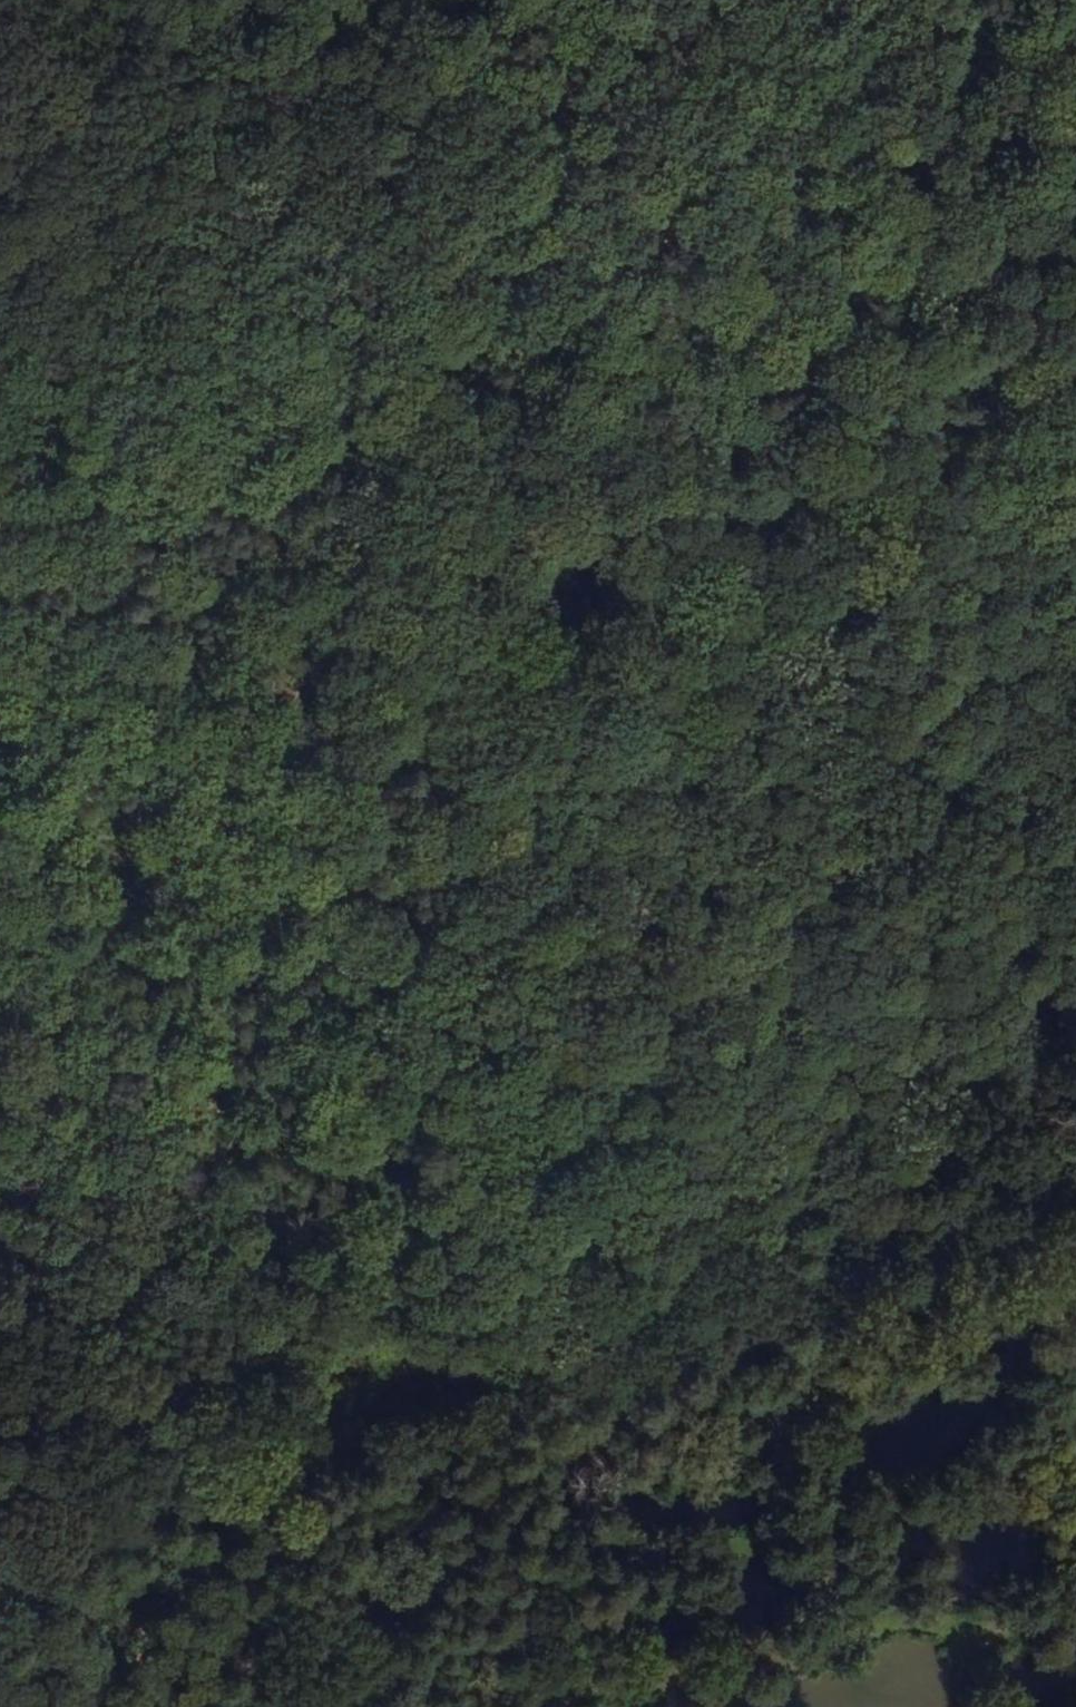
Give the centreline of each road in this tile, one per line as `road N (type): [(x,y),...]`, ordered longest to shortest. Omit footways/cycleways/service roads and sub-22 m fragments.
road 1 (track): [(1075,173),(452,188),(173,227),(0,396)]

